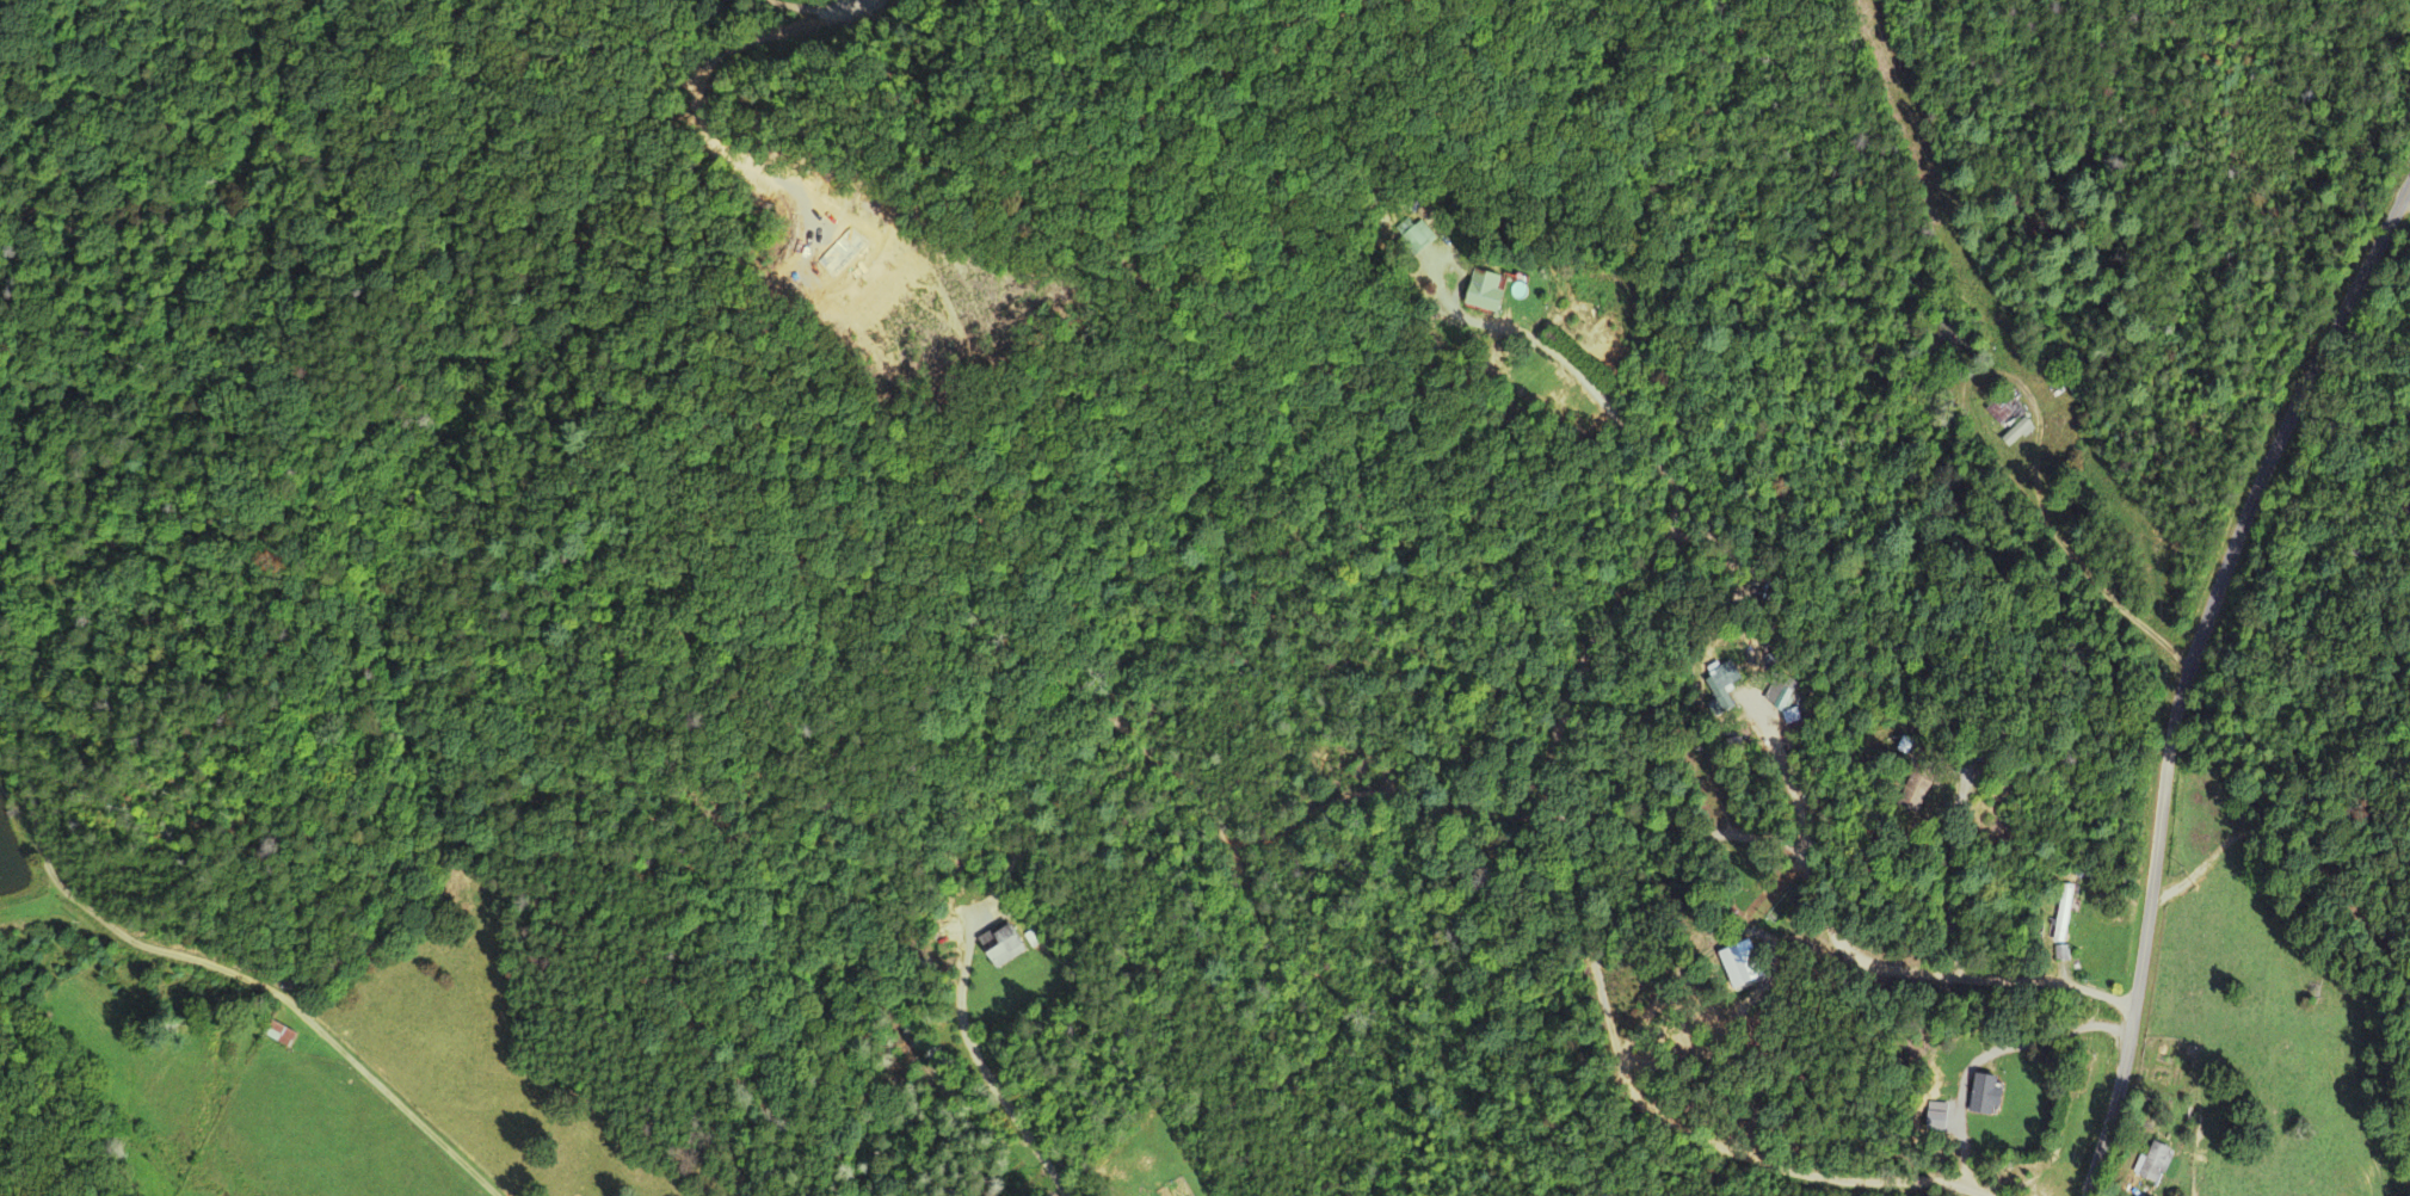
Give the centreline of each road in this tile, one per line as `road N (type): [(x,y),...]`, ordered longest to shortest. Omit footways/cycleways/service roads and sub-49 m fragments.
road 1 (residential): [(2090,1195),(2121,1083),(2170,745),(2190,667),(2258,487),(2409,184)]
road 2 (residential): [(1671,530),(1651,572),(1582,662),(1552,759),(1555,801),(1576,822),(1776,838),(1805,862)]
road 3 (residential): [(2135,1003),(2073,987),(1870,964),(1838,945),(1805,862)]
road 4 (track): [(697,93),(696,70),(711,56),(827,18)]

